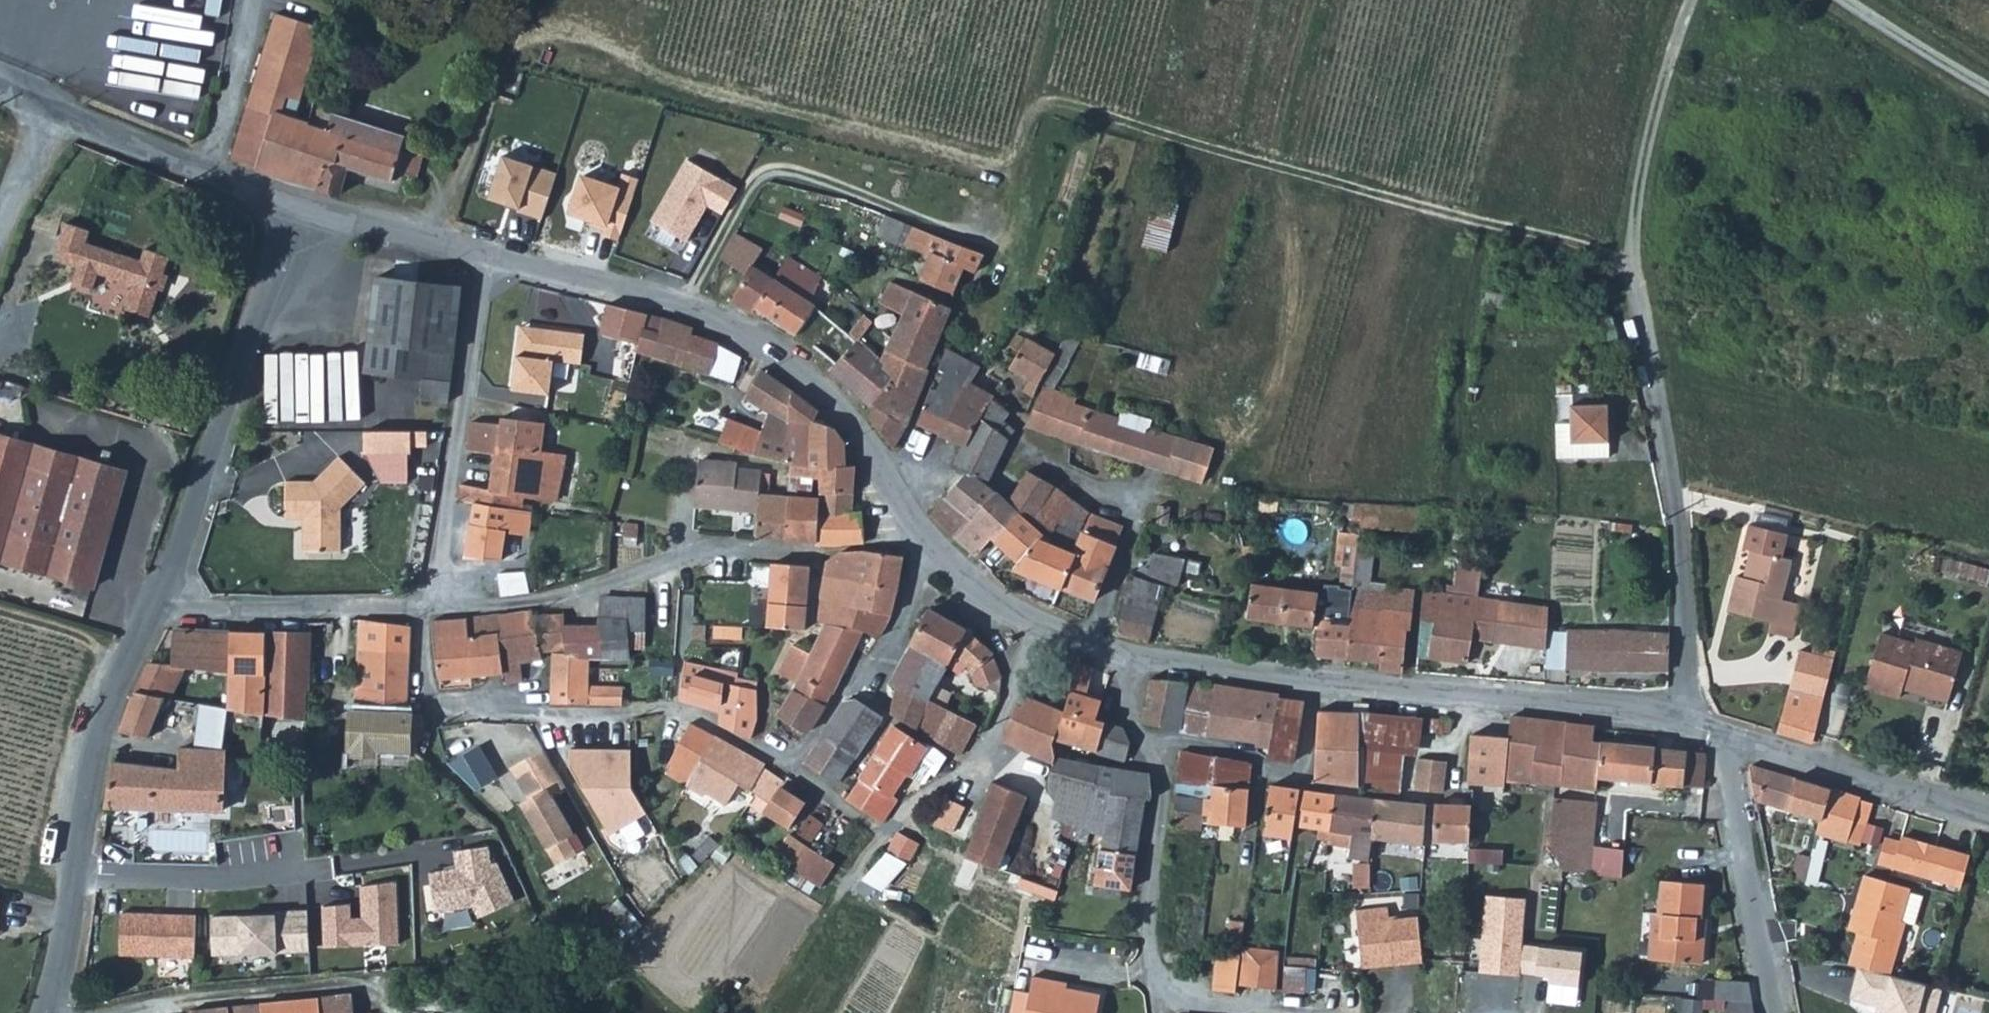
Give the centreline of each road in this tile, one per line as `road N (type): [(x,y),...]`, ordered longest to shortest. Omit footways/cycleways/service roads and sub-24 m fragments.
road 1 (track): [(693,314),(706,267),(761,174),(789,172),(991,241),(1037,111),(1070,107),(1573,244),(1633,270),(1632,230),(1656,112),(1694,0)]
road 2 (unclassified): [(487,259),(633,292),(766,348),(858,431),(921,535),(974,590),(1129,658)]
road 3 (residential): [(888,833),(798,770),(676,711),(440,703),(421,675),(425,608)]
road 4 (unclassified): [(1129,658),(1436,700),(1663,717),(1694,727)]
road 5 (unclassified): [(1694,727),(1676,517),(1633,270)]
road 6 (unclassified): [(157,606),(298,209)]
road 7 (residential): [(425,608),(582,597),(689,556),(820,553)]
road 8 (residential): [(1129,658),(1125,708),(1160,779),(1147,957),(1161,1002)]
road 9 (residential): [(425,608),(487,259)]
road 10 (unclassified): [(77,875),(107,703),(157,606)]
road 11 (unclassified): [(1724,737),(1769,1012)]
road 12 (unclassified): [(1724,737),(1988,819)]
road 13 (track): [(535,0),(504,65),(460,206),(432,247)]
road 14 (residential): [(157,606),(425,608)]
road 15 (residential): [(77,875),(216,878),(312,869)]
road 16 (unclassified): [(0,97),(205,175)]
road 17 (unclassified): [(298,209),(487,259)]
road 18 (residential): [(251,0),(236,87),(205,175)]
road 19 (track): [(1988,93),(1839,0)]
road 20 (unclassified): [(47,1012),(77,875)]

